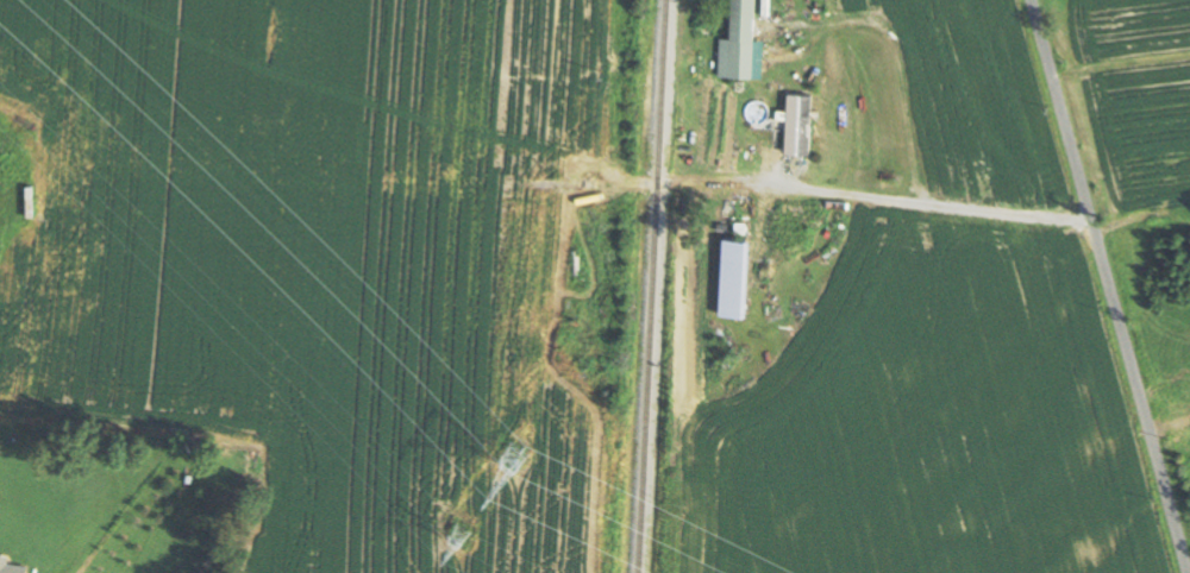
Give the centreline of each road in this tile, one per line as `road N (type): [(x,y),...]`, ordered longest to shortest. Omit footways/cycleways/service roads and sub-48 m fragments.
road 1 (residential): [(1189,572),(1033,0)]

